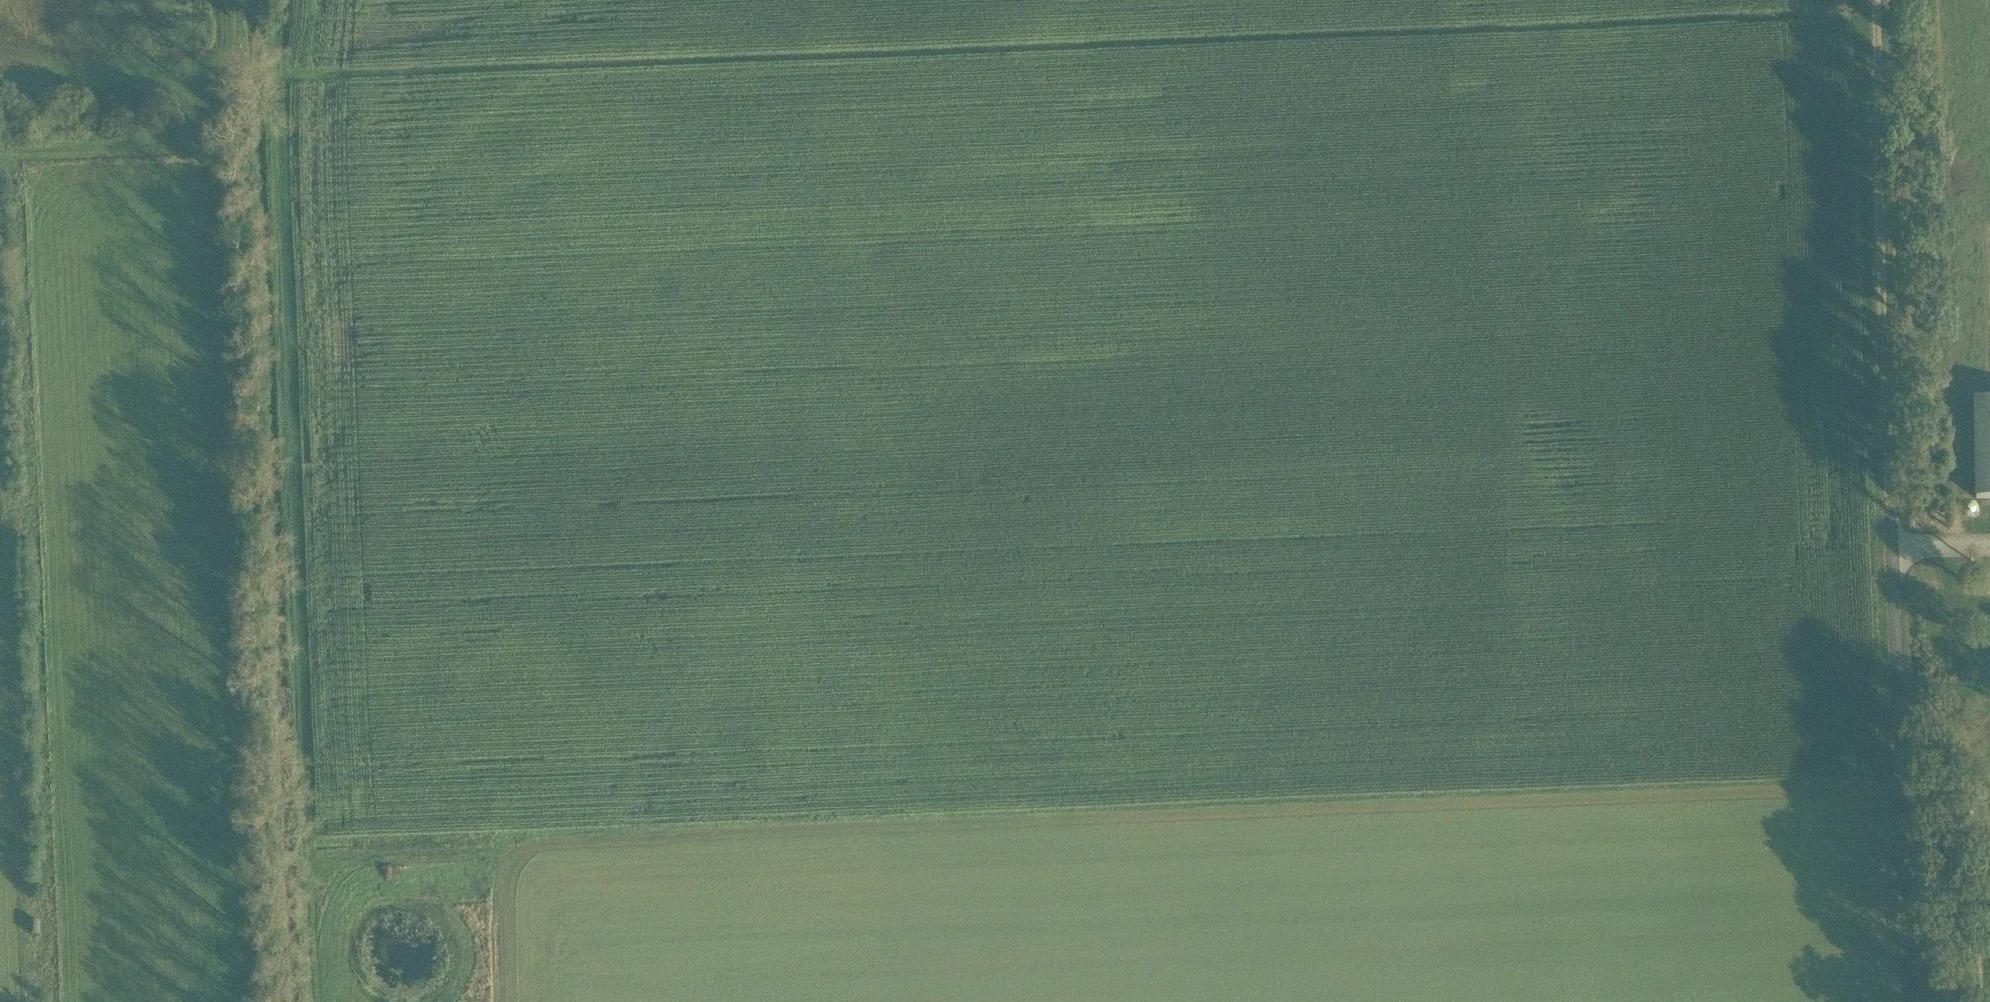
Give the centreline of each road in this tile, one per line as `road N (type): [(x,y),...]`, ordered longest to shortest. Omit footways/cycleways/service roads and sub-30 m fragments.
road 1 (unclassified): [(1912,1001),(1888,395)]
road 2 (track): [(1888,395),(1875,0)]

